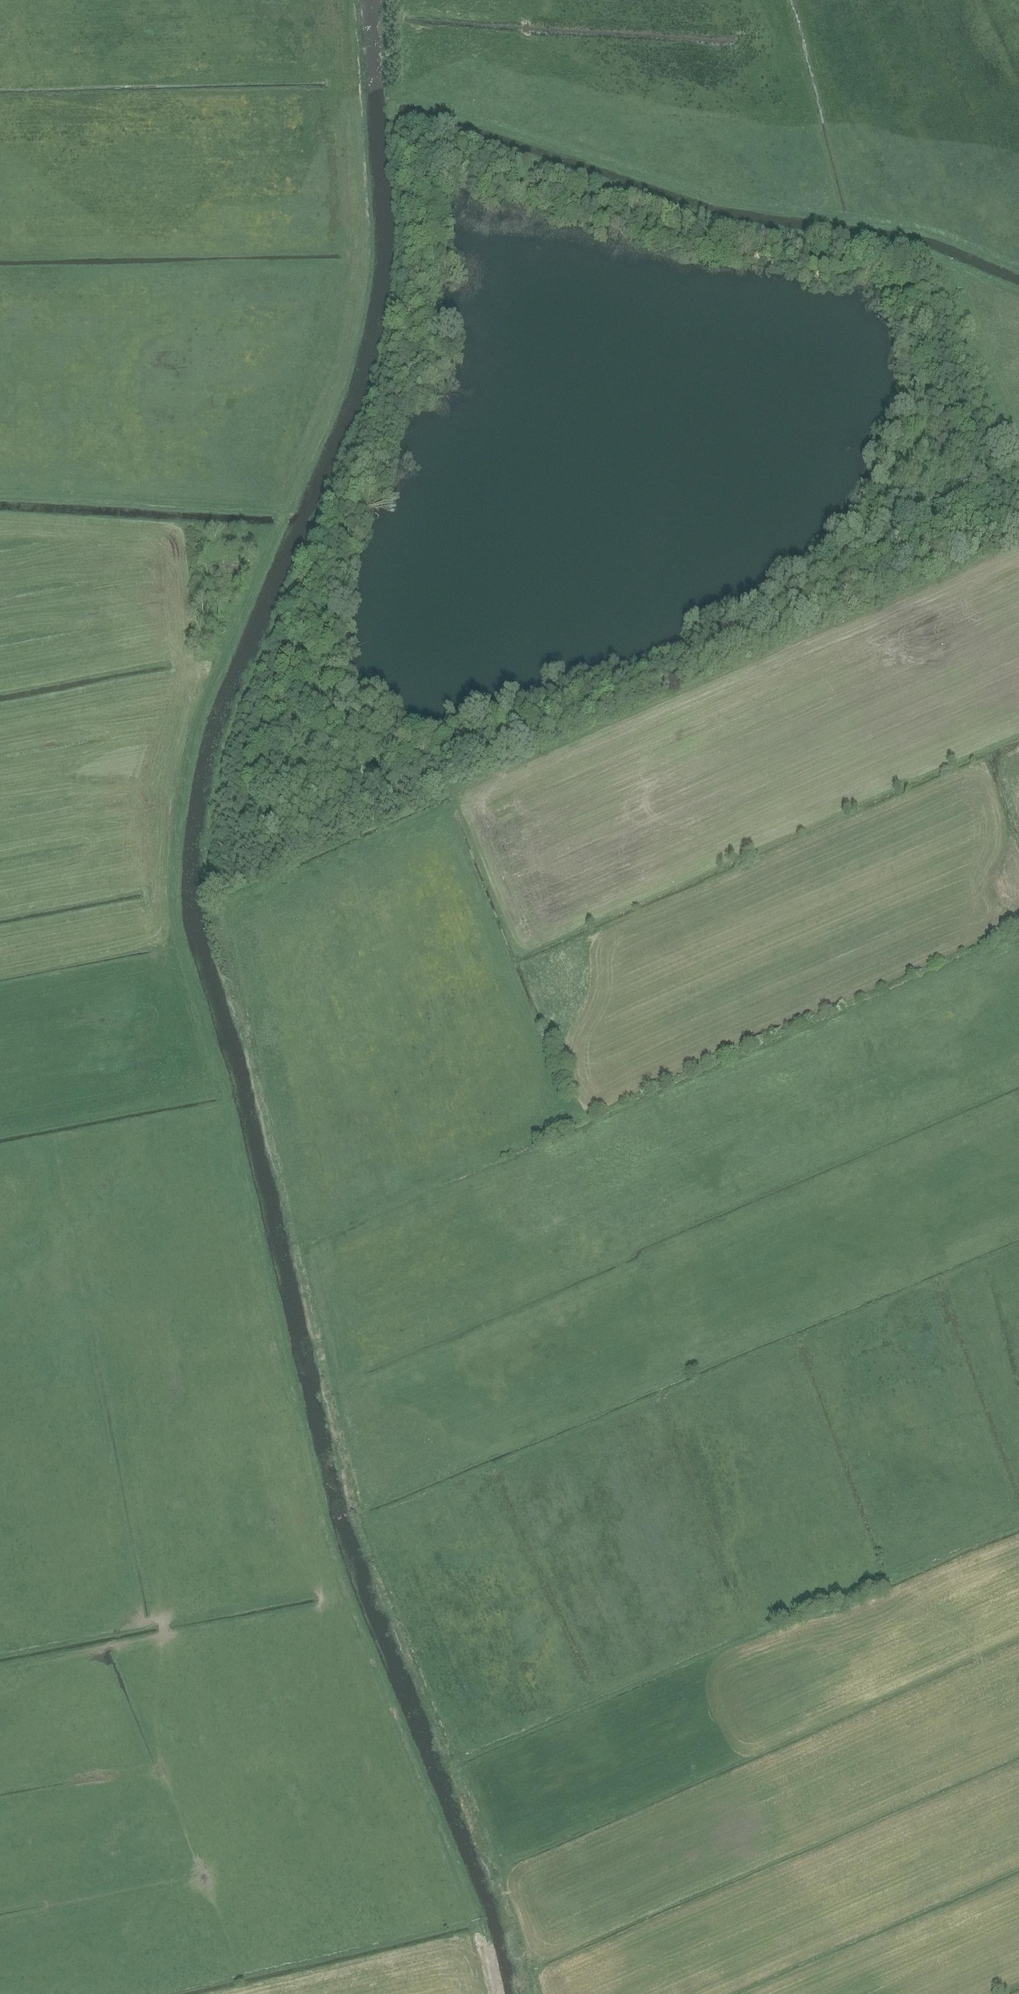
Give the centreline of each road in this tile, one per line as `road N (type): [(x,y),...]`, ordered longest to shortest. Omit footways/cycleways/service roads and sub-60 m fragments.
road 1 (track): [(492,1993),(469,1889),(338,1565),(172,902),(185,785),(204,710),(279,512),(0,495)]
road 2 (track): [(0,1670),(120,1646)]

